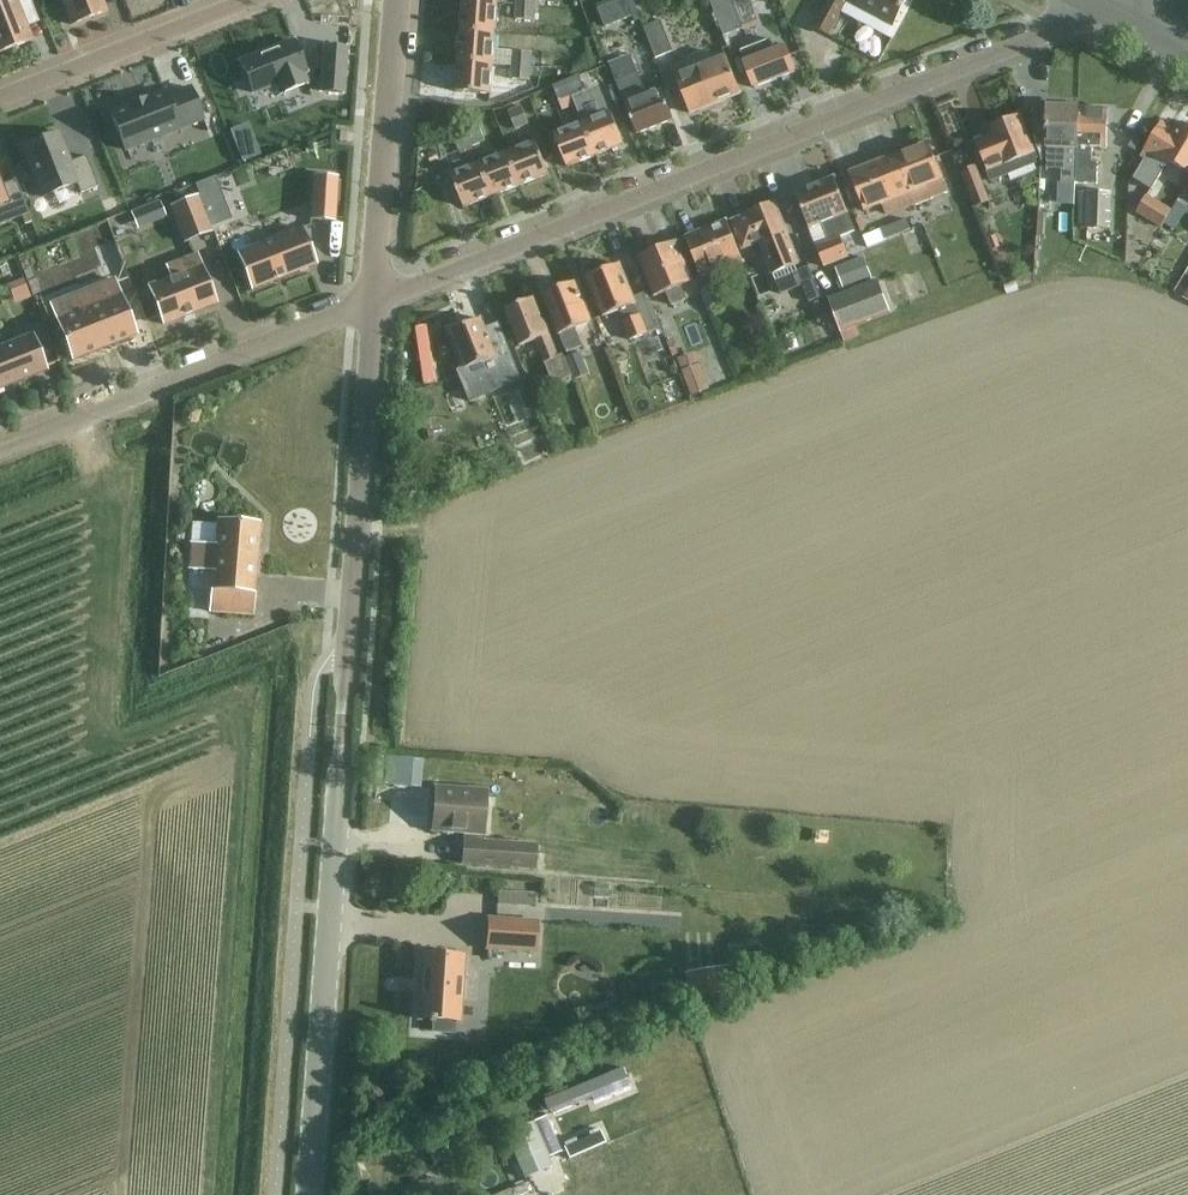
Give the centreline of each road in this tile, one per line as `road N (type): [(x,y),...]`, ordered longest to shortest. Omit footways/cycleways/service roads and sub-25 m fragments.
road 1 (tertiary): [(306,1194),(372,296)]
road 2 (residential): [(372,296),(758,155),(1105,7)]
road 3 (residential): [(0,446),(372,296)]
road 4 (tertiary): [(372,296),(393,0)]
road 5 (residential): [(0,100),(256,0)]

